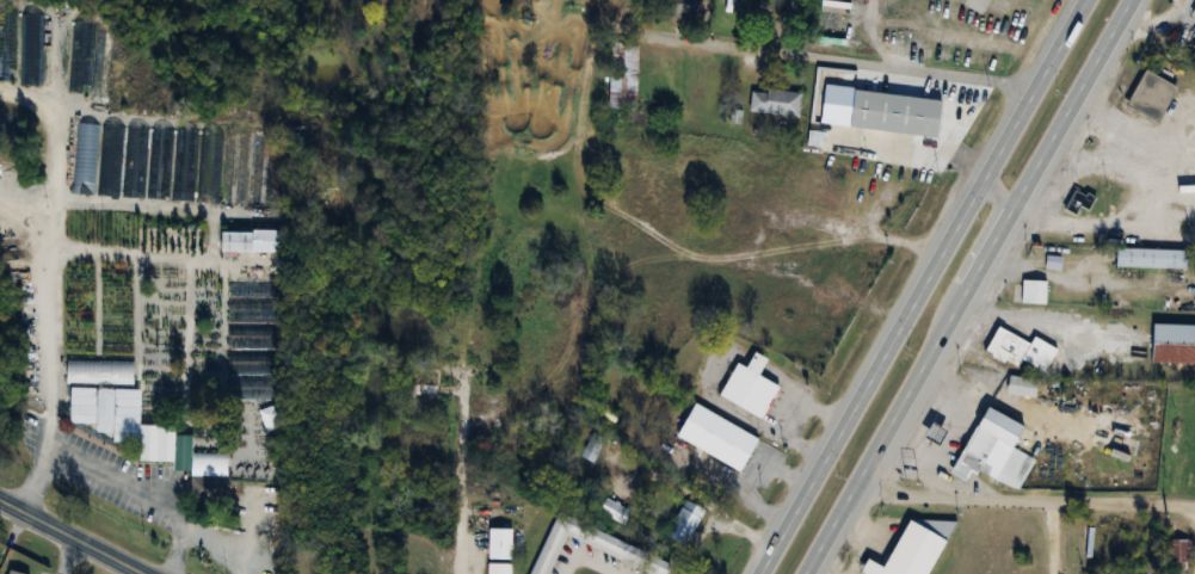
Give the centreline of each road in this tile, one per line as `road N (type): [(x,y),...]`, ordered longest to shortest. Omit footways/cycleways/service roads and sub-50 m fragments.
road 1 (primary): [(1041,85),(764,573)]
road 2 (primary): [(811,573),(1073,99)]
road 3 (residential): [(642,38),(1041,85)]
road 4 (residential): [(1194,503),(1046,494),(855,498)]
road 5 (residential): [(474,334),(468,573)]
road 6 (secondary): [(0,500),(146,573)]

